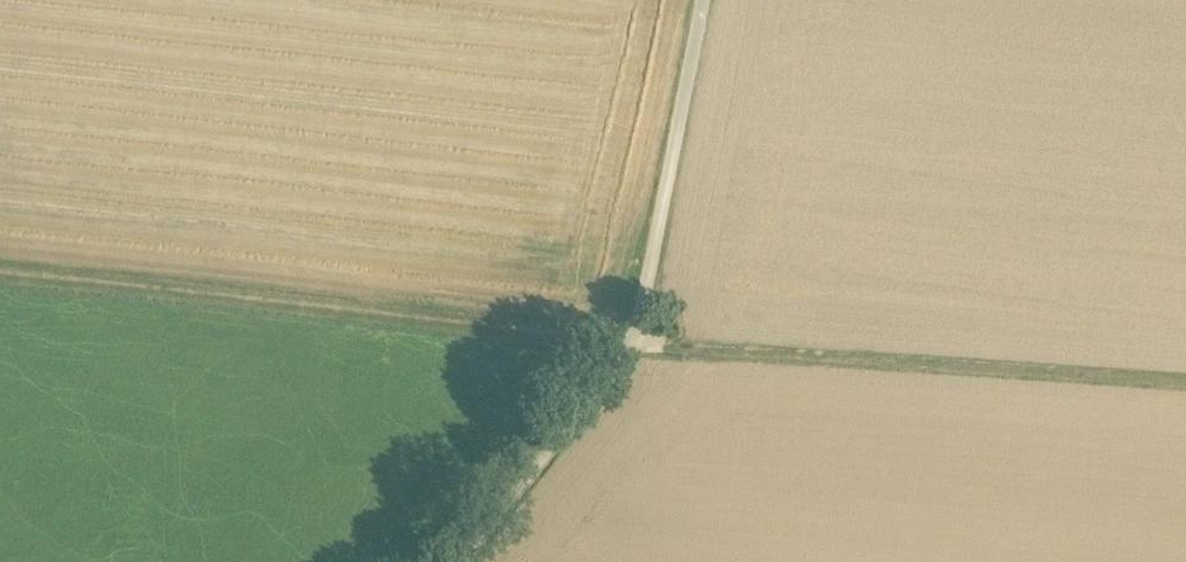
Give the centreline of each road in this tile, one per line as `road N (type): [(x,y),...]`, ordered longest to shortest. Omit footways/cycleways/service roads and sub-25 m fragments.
road 1 (track): [(1185,385),(626,344),(0,277)]
road 2 (track): [(468,561),(614,369),(640,315),(701,0)]

